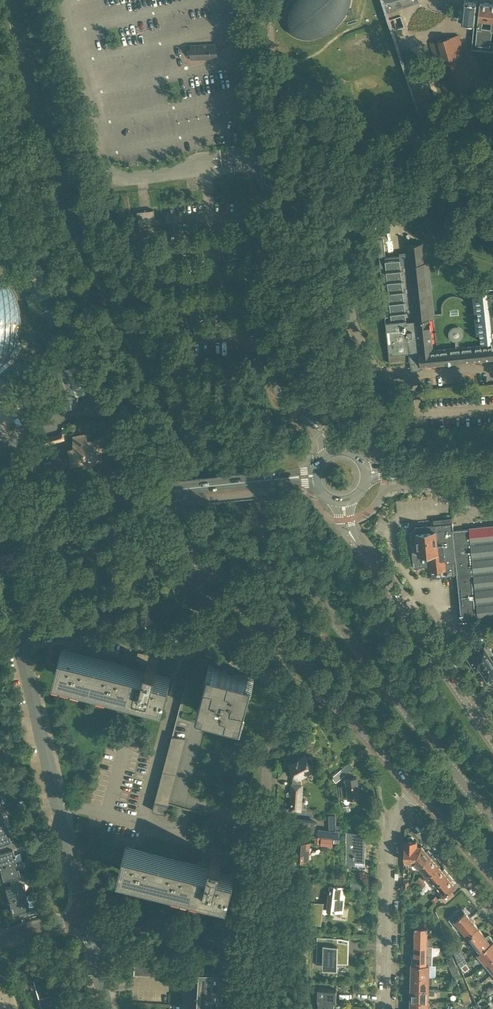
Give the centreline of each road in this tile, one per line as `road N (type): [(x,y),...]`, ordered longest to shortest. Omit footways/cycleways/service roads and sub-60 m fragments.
road 1 (tertiary): [(492,823),(198,447),(127,334),(58,182),(11,0)]
road 2 (unclassified): [(331,452),(285,401),(277,378),(258,0)]
road 3 (residential): [(253,1008),(266,753),(324,691)]
road 4 (residential): [(492,741),(352,536),(343,501)]
road 5 (residential): [(19,642),(94,632),(193,649),(214,633),(196,582),(214,563)]
road 6 (residential): [(83,915),(19,642)]
road 7 (residential): [(386,1008),(391,828),(403,807)]
road 8 (residential): [(214,563),(324,691)]
road 9 (secondary): [(0,522),(160,493)]
road 10 (residential): [(403,807),(492,912)]
road 11 (residential): [(324,691),(416,792)]
road 12 (secondary): [(366,473),(492,460)]

